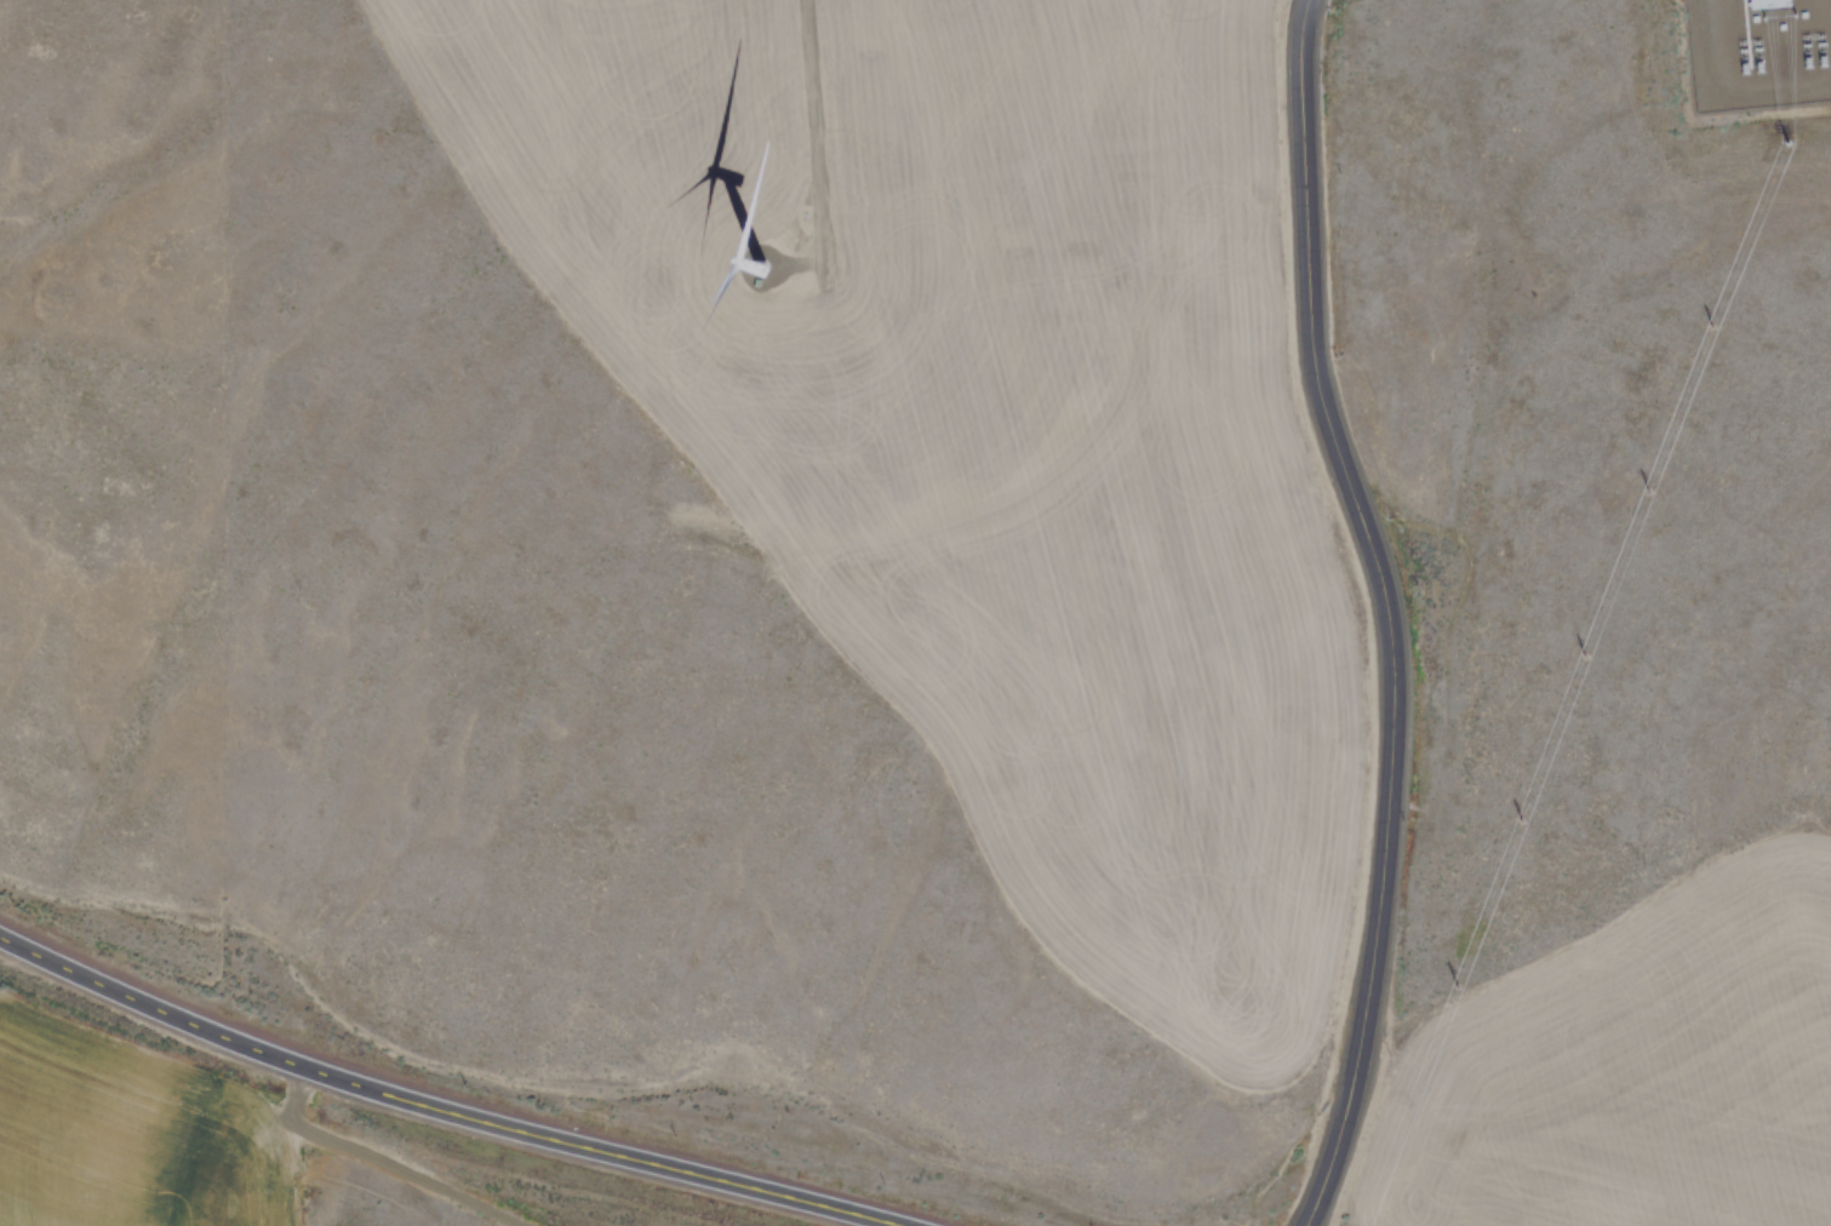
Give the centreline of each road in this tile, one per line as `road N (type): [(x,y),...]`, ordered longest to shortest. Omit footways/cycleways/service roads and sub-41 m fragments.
road 1 (residential): [(1301,1225),(1356,1058),(1385,841),(1394,669),(1383,572),(1329,414),(1311,331),(1301,50),(1307,0)]
road 2 (secondary): [(927,1225),(425,1099),(273,1044),(0,927)]

